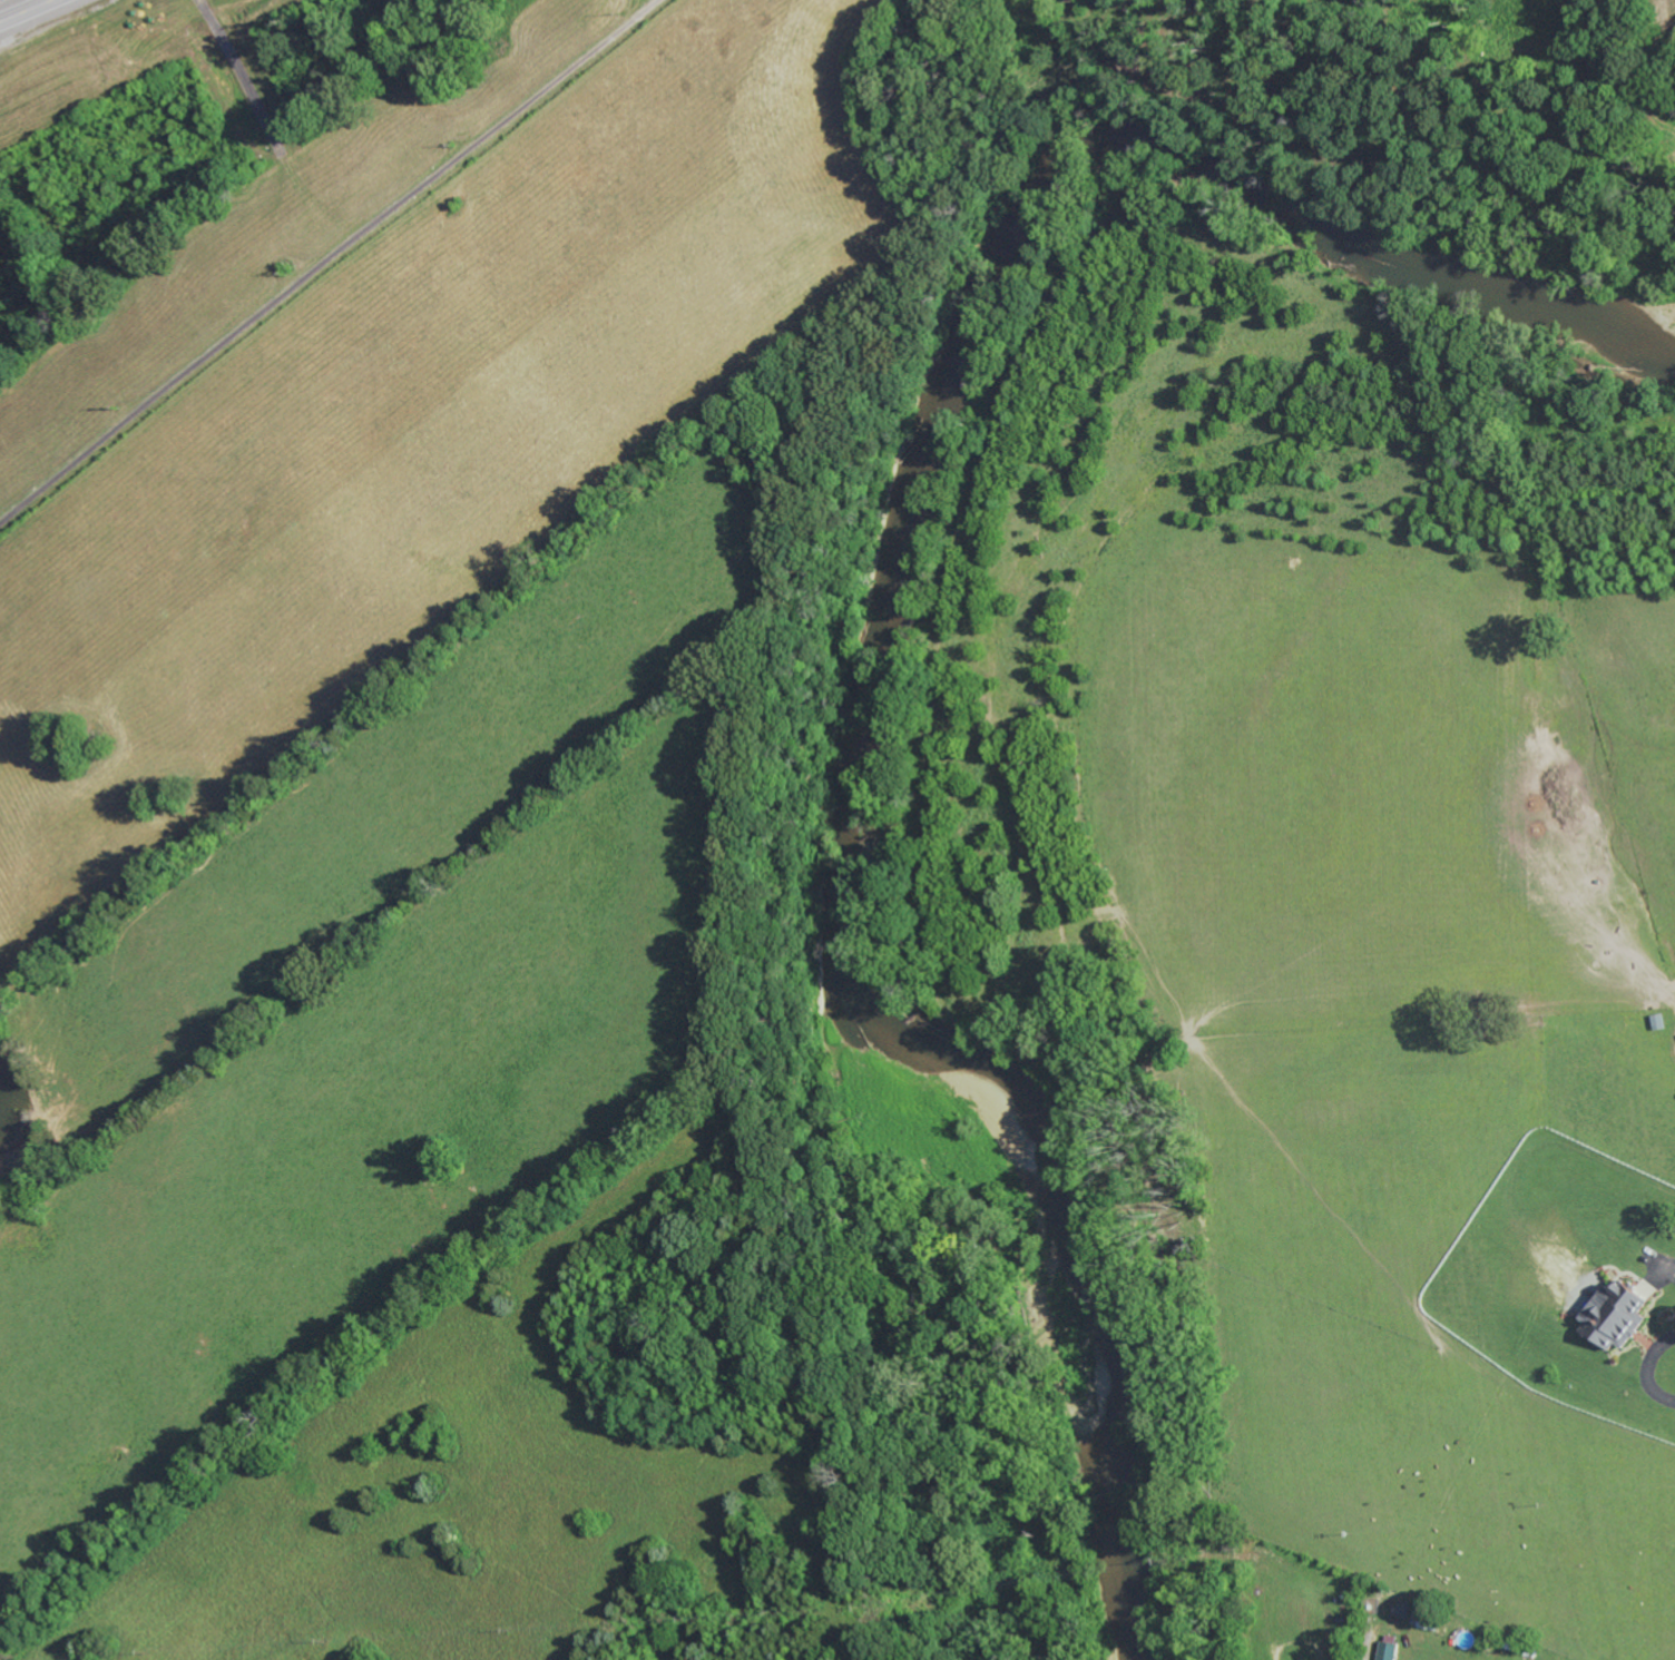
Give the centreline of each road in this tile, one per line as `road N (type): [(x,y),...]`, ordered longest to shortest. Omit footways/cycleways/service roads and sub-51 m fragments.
road 1 (residential): [(0,530),(655,0)]

